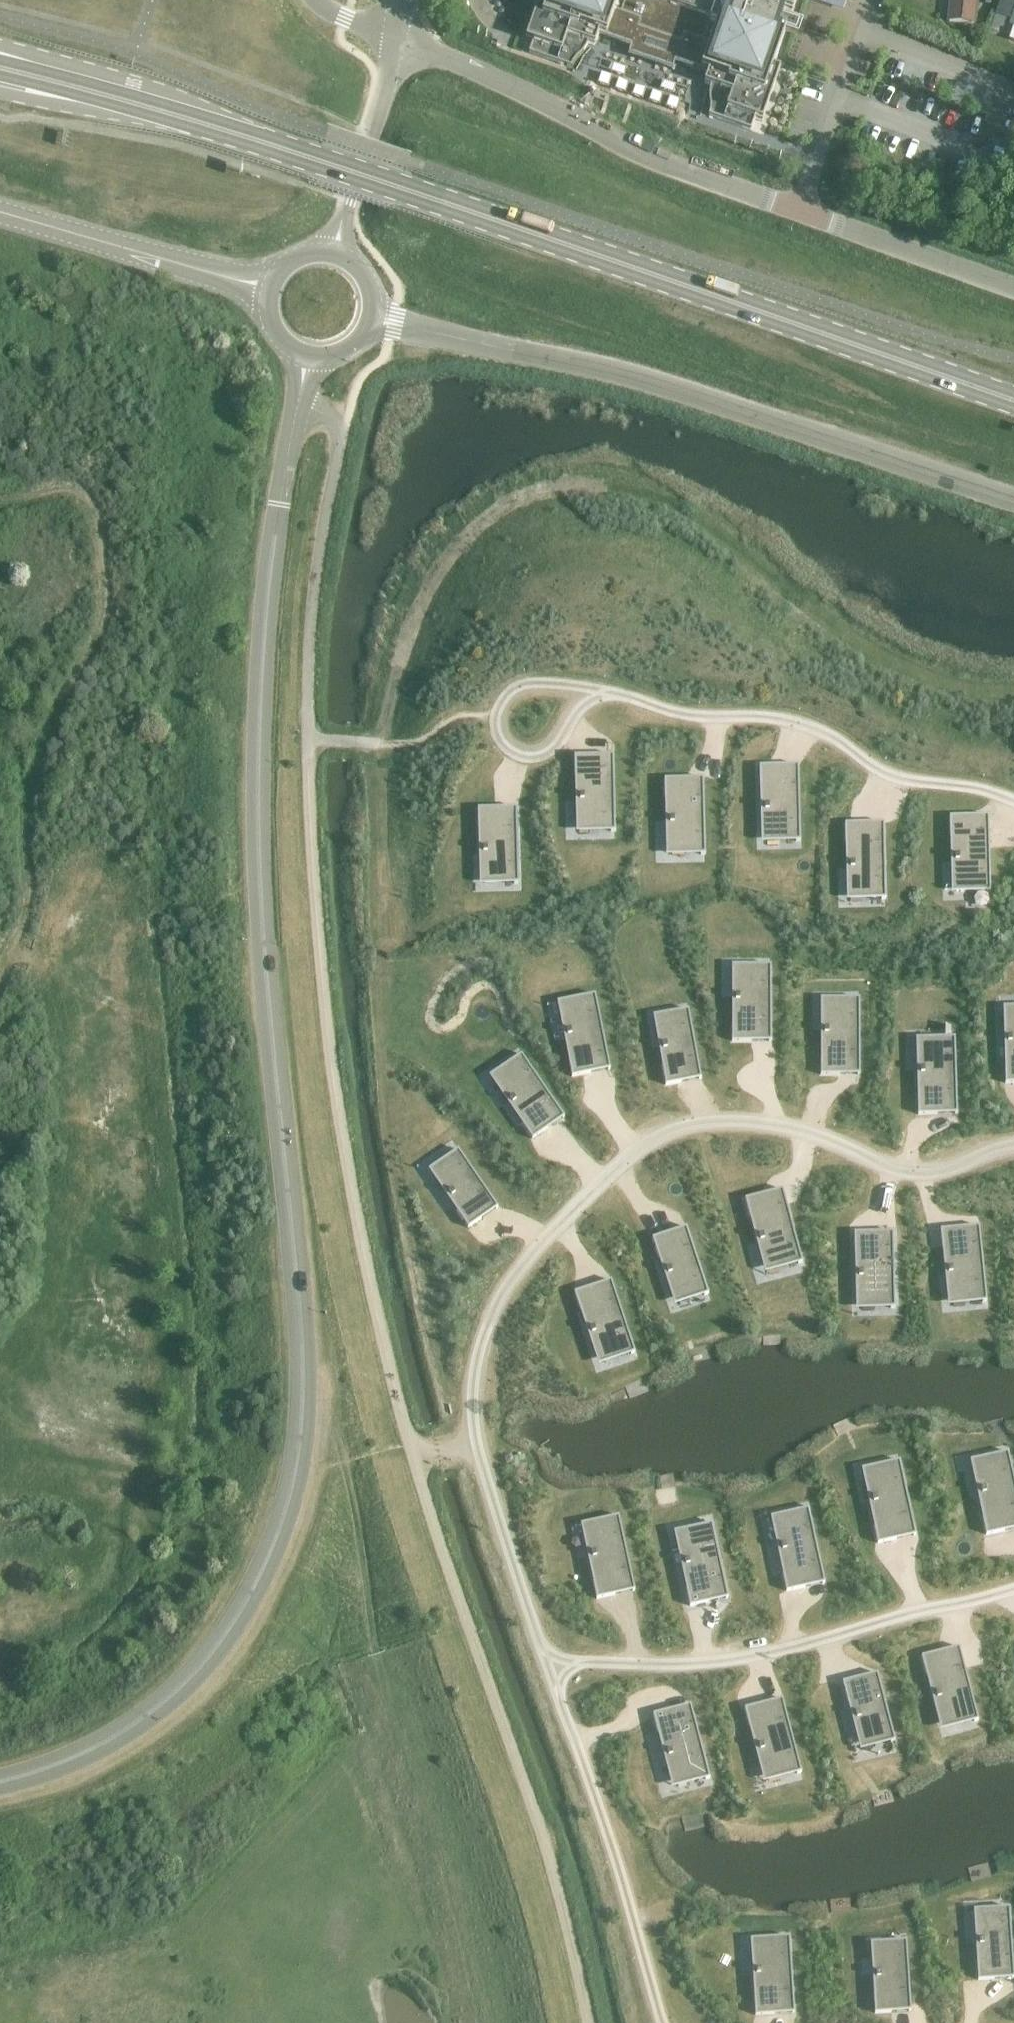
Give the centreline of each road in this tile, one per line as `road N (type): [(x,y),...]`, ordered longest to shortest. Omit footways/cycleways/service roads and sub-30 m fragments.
road 1 (unclassified): [(586,2022),(544,1844),(415,1457),(364,1258),(338,1113),(314,936),(307,760),(318,552),(341,442),(326,417),(299,408)]
road 2 (tertiary): [(0,1783),(66,1765),(128,1734),(220,1651),(272,1559),(304,1443),(306,1311),(261,899),(259,746),(277,511),(299,408)]
road 3 (primary): [(1013,402),(316,162),(0,71)]
road 4 (unclassified): [(1013,287),(642,154),(494,79),(396,39)]
road 5 (tertiary): [(1013,495),(632,377),(372,320)]
road 6 (tertiary): [(0,213),(267,289)]
road 7 (unclassified): [(334,252),(396,39)]
road 8 (track): [(308,1403),(341,1424),(357,1461),(357,1591)]
road 9 (track): [(361,1616),(368,1656),(470,1623)]

